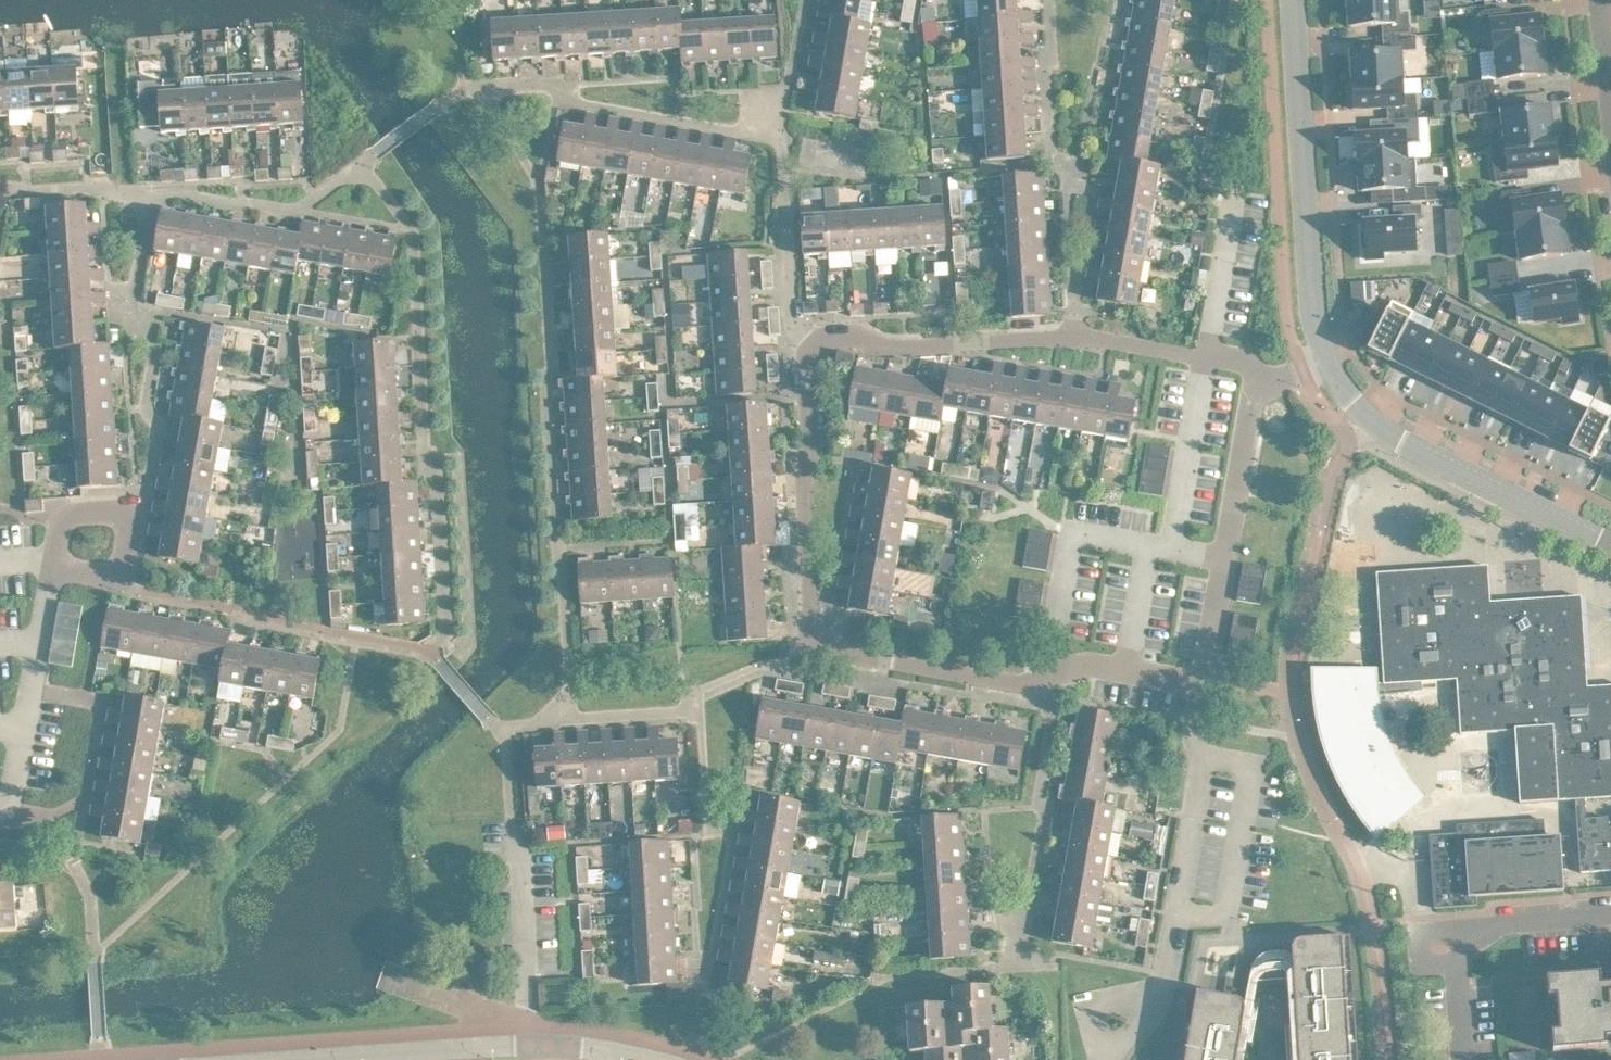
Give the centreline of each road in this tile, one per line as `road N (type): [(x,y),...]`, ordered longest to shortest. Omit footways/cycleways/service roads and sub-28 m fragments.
road 1 (residential): [(809,392),(818,646),(1029,680),(1092,660),(1205,676)]
road 2 (residential): [(809,392),(810,353),(822,333),(850,329),(872,344),(1076,332),(1242,357),(1268,377)]
road 3 (tertiary): [(1329,354),(1318,309),(1296,0)]
road 4 (tertiary): [(1610,541),(1379,426),(1329,354)]
road 5 (residential): [(548,1038),(229,1059)]
road 6 (residential): [(1205,676),(1256,400),(1268,377)]
road 7 (residential): [(1465,1059),(1460,961),(1467,936),(1487,921),(1610,911)]
road 8 (residential): [(1180,912),(1231,904),(1254,762),(1203,752)]
road 9 (residential): [(53,559),(61,517),(133,511),(124,577)]
road 10 (residential): [(0,804),(15,779),(40,638)]
road 11 (residential): [(1112,1059),(1167,969),(1180,912)]
road 12 (residential): [(1180,912),(1203,752)]
road 13 (residential): [(670,1059),(548,1038)]

